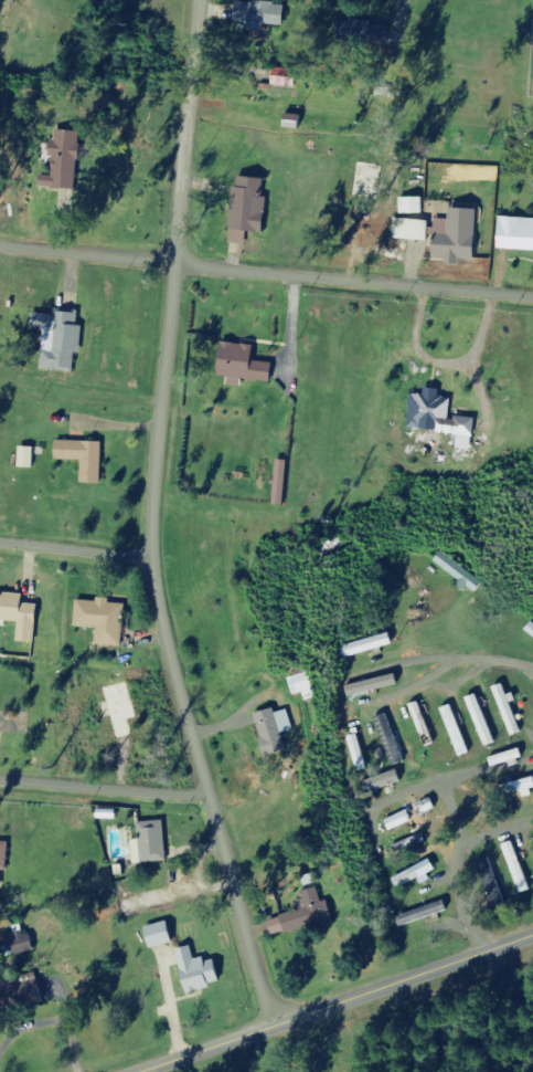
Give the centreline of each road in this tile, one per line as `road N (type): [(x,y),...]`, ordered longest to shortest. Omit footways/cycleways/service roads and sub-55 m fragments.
road 1 (residential): [(269,1028),(271,922),(255,911),(233,811),(227,717),(183,579),(205,280),(208,0)]
road 2 (residential): [(532,318),(0,257)]
road 3 (secondary): [(532,936),(138,1071)]
road 4 (residential): [(0,794),(233,811)]
road 5 (residential): [(183,579),(0,563)]

